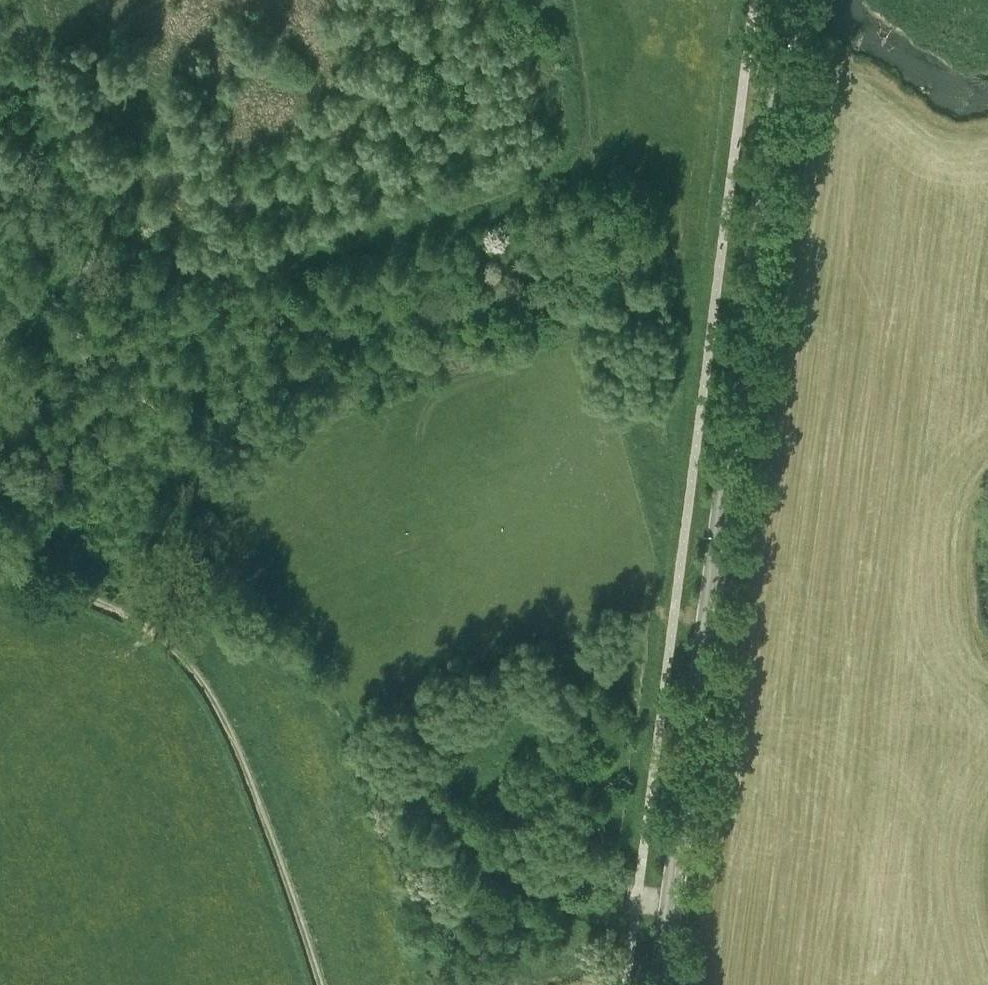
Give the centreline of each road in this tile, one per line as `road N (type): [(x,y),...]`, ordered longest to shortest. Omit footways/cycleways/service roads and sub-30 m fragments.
road 1 (secondary): [(661,984),(789,0)]
road 2 (track): [(320,984),(246,774),(195,673),(133,619),(0,568)]

